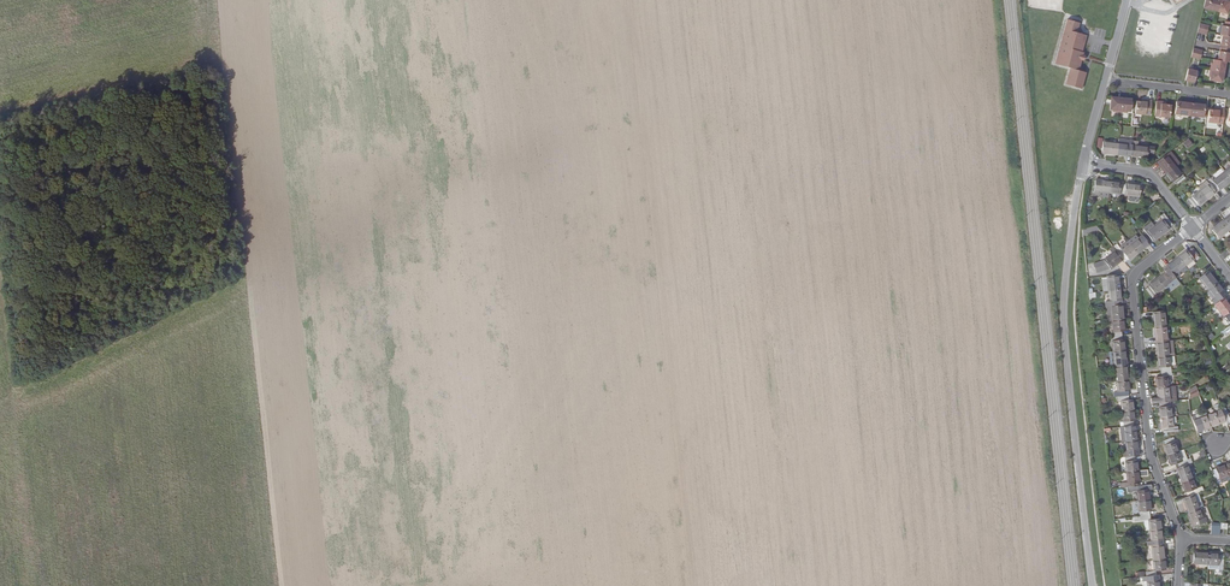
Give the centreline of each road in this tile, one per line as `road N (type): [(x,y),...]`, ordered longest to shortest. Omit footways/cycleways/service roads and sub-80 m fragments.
road 1 (residential): [(1082,165),(1063,329),(1094,585)]
road 2 (residential): [(1181,538),(1153,462),(1131,285),(1136,272),(1192,228)]
road 3 (residential): [(1192,228),(1148,174),(1082,165)]
road 4 (residential): [(1229,95),(1105,80)]

